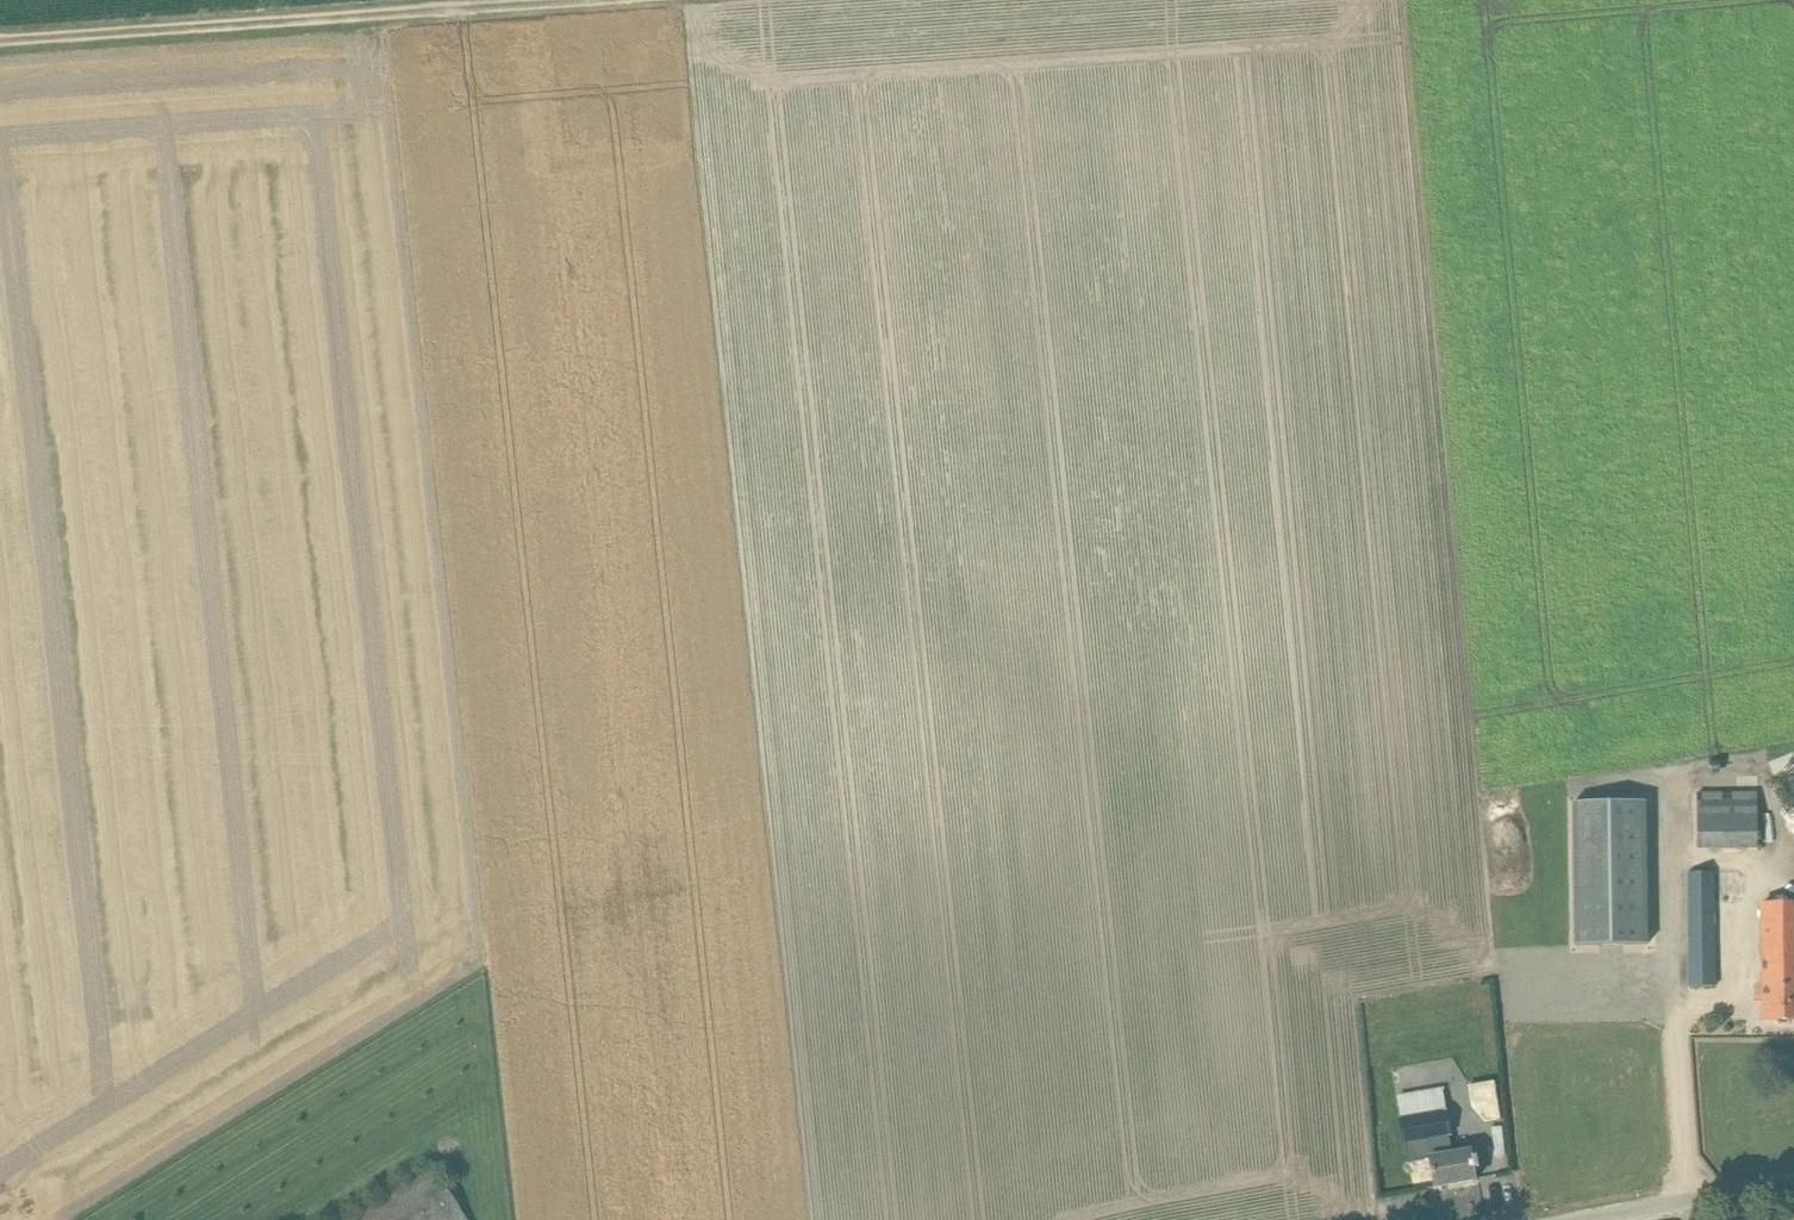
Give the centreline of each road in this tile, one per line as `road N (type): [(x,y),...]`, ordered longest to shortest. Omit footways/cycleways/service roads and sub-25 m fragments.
road 1 (track): [(0,27),(391,0)]
road 2 (unclassified): [(1605,1219),(1793,1181)]

